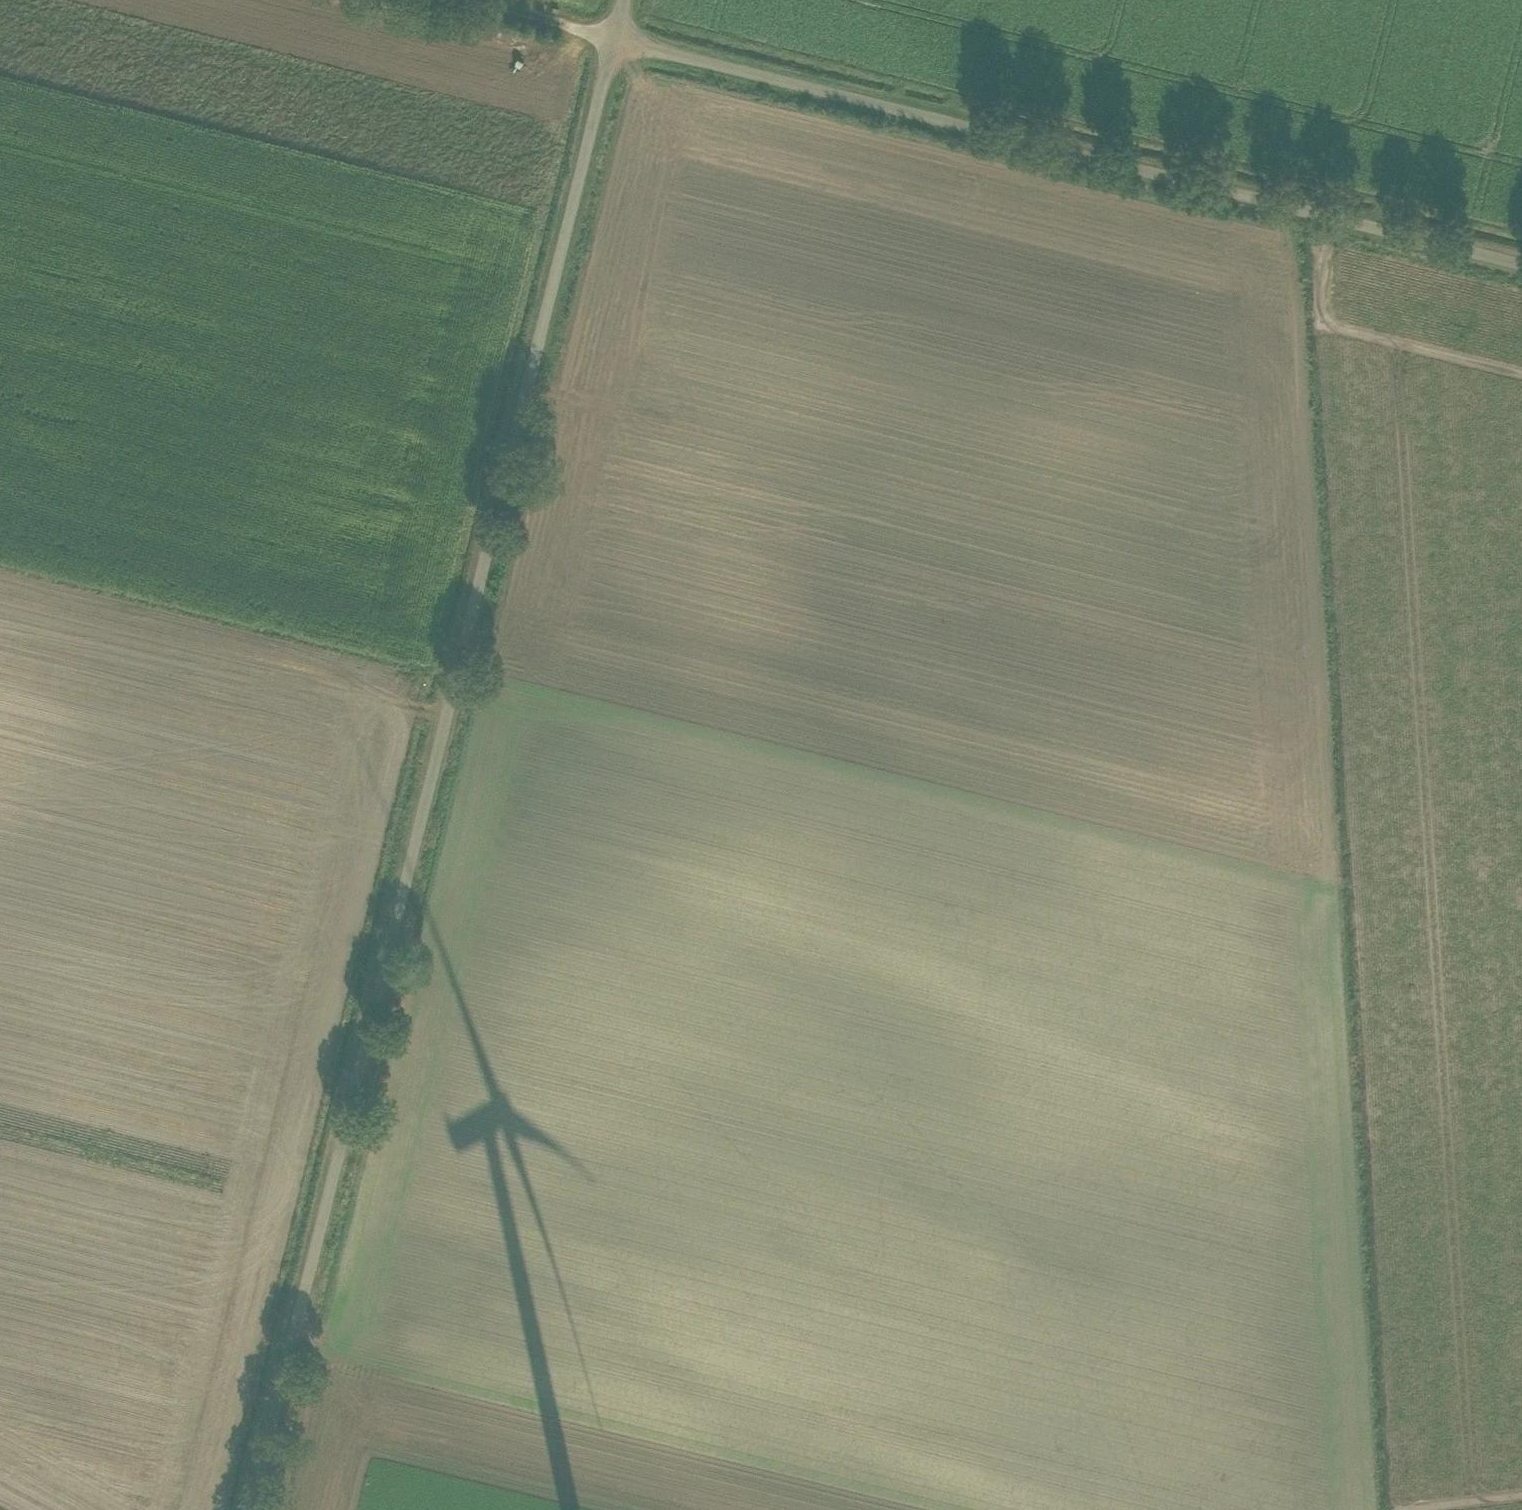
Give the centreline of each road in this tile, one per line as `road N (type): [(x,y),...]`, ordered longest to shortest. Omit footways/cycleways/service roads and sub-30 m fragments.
road 1 (unclassified): [(251,1509),(613,38)]
road 2 (unclassified): [(613,38),(1521,263)]
road 3 (track): [(613,38),(461,0)]

